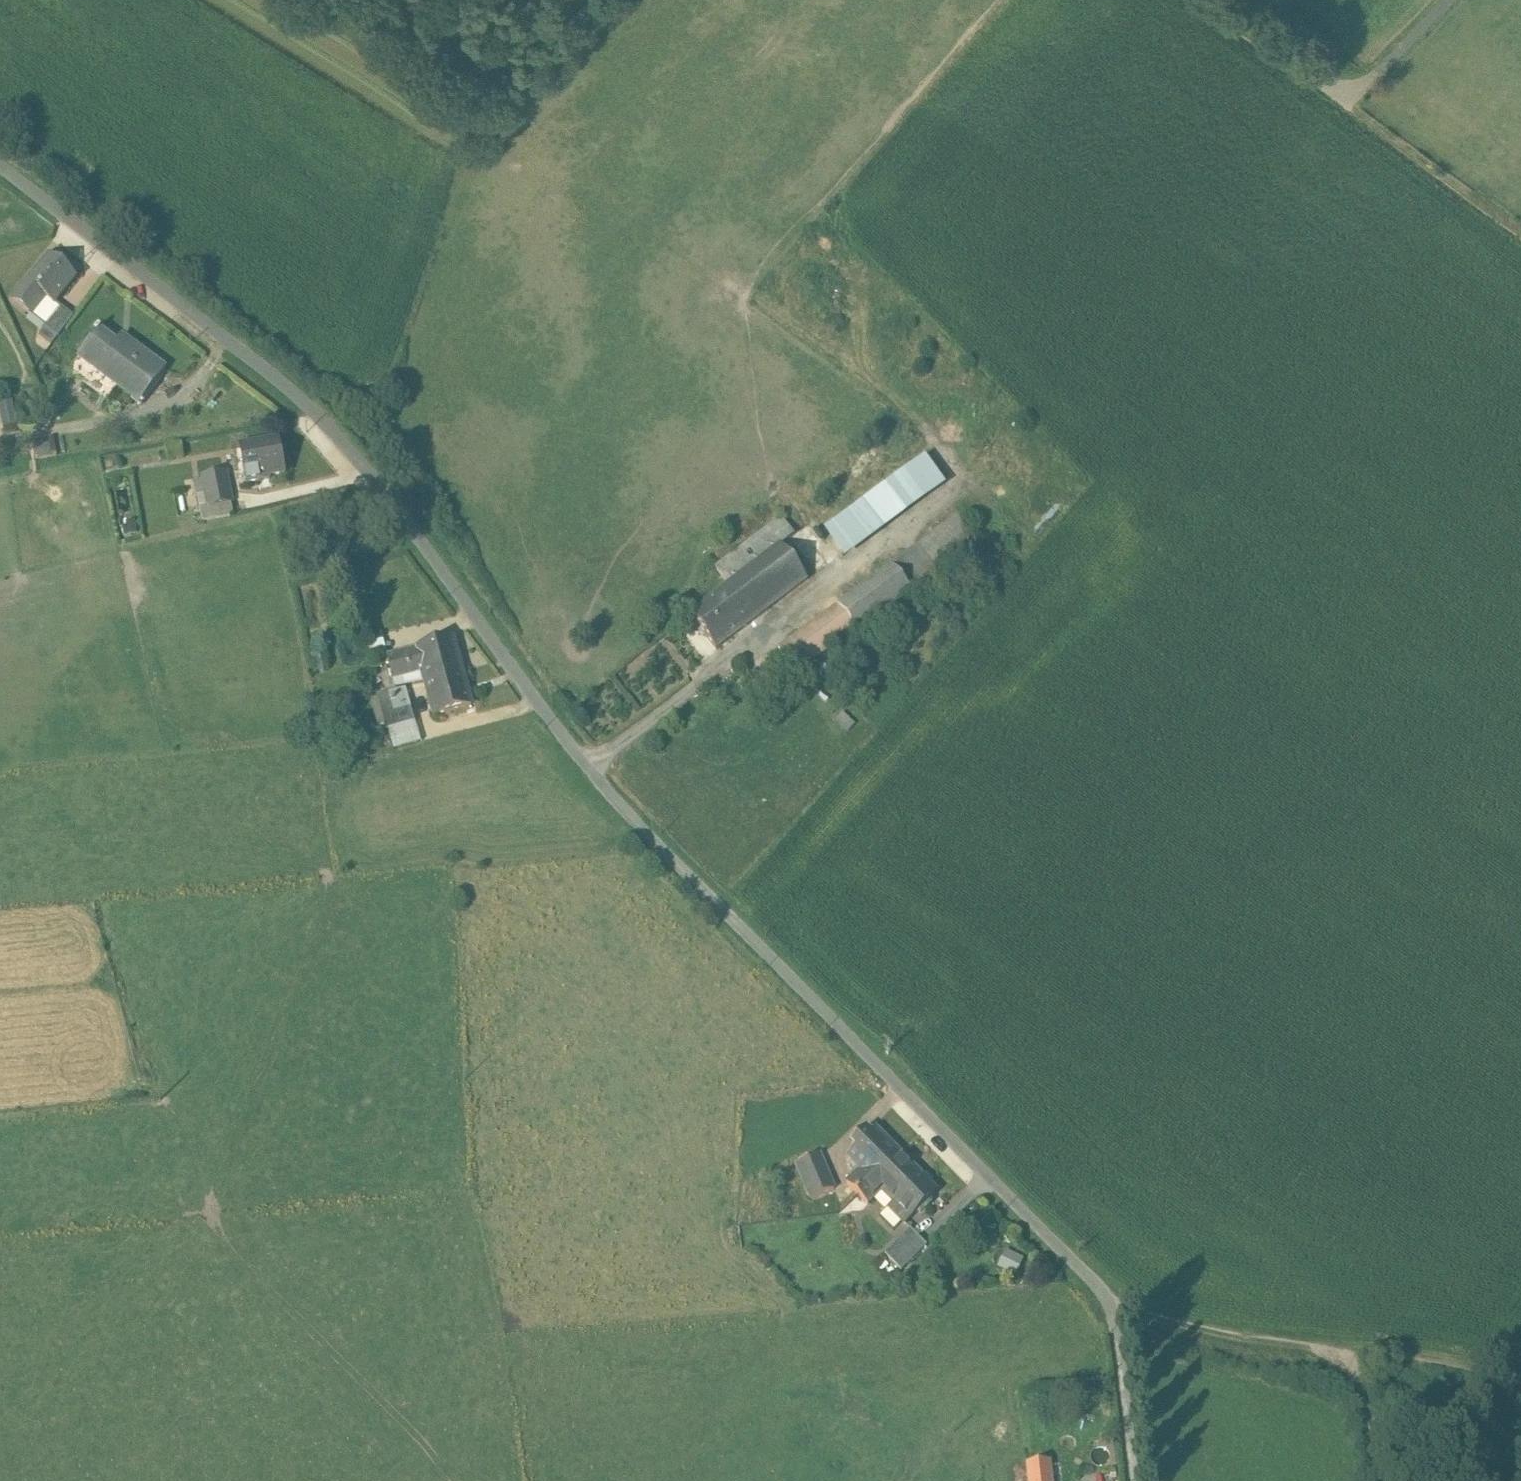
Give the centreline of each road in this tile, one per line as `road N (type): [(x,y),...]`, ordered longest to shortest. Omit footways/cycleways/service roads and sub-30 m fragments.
road 1 (unclassified): [(1123,1311),(600,783),(280,382),(0,163)]
road 2 (track): [(1347,1362),(1123,1311)]
road 3 (track): [(1347,1362),(1520,1367)]
road 4 (track): [(1138,1480),(1123,1311)]
road 5 (unclassified): [(1457,0),(1347,109)]
road 6 (track): [(1384,1480),(1347,1362)]

